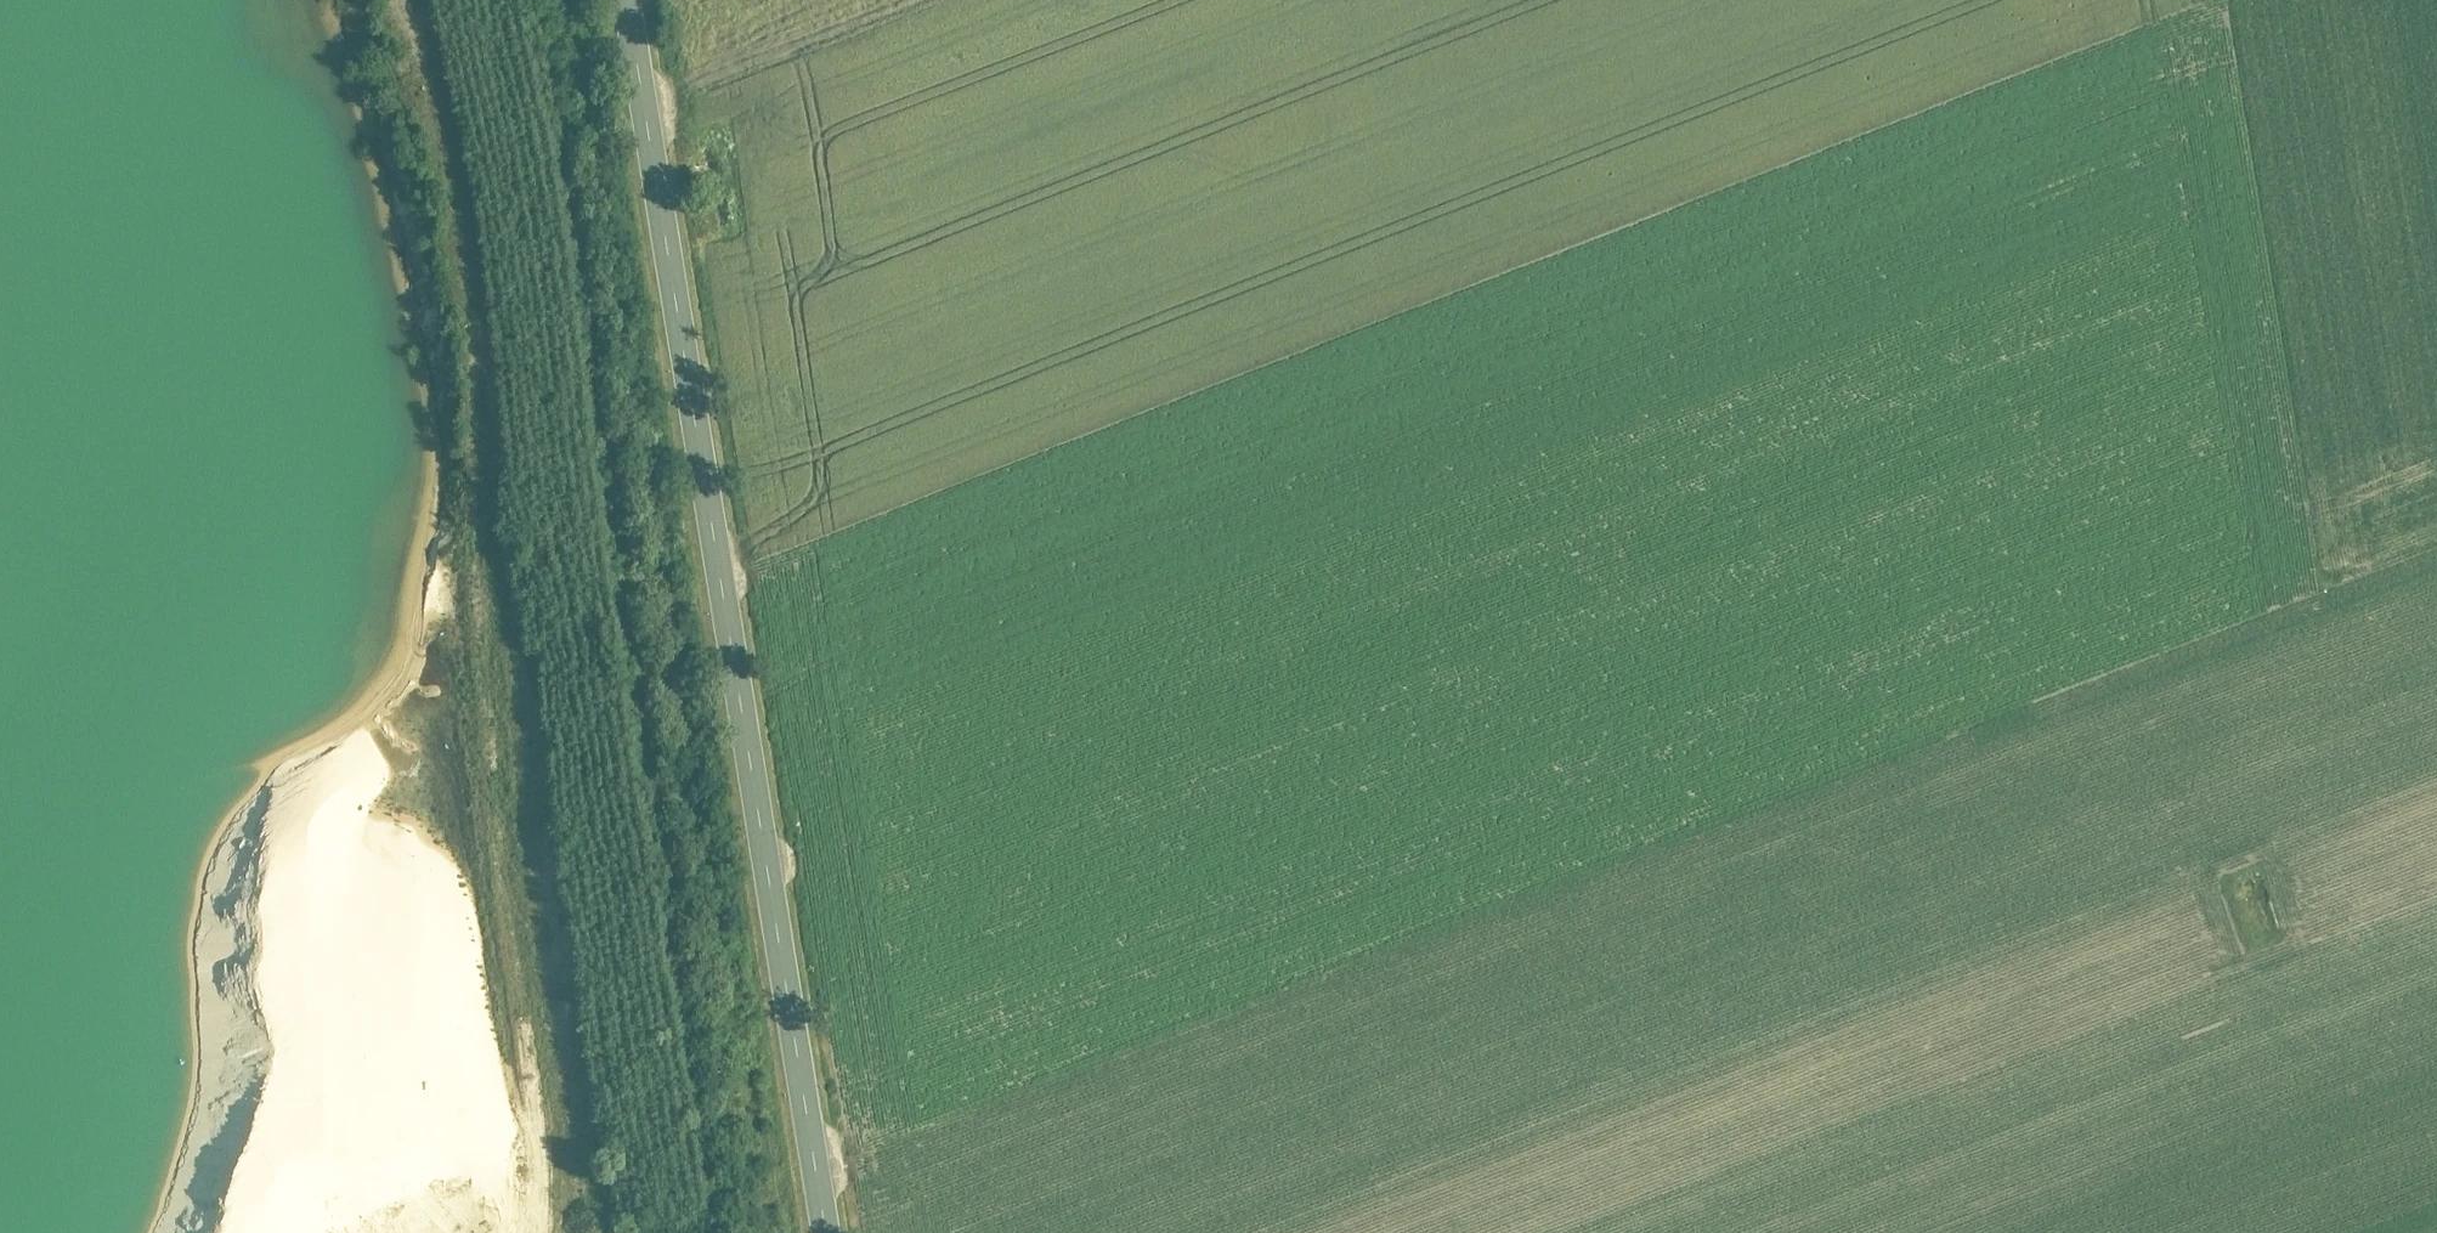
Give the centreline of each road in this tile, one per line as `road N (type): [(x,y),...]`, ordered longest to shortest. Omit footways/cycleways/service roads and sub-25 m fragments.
road 1 (tertiary): [(636,0),(703,480),(829,1232)]

